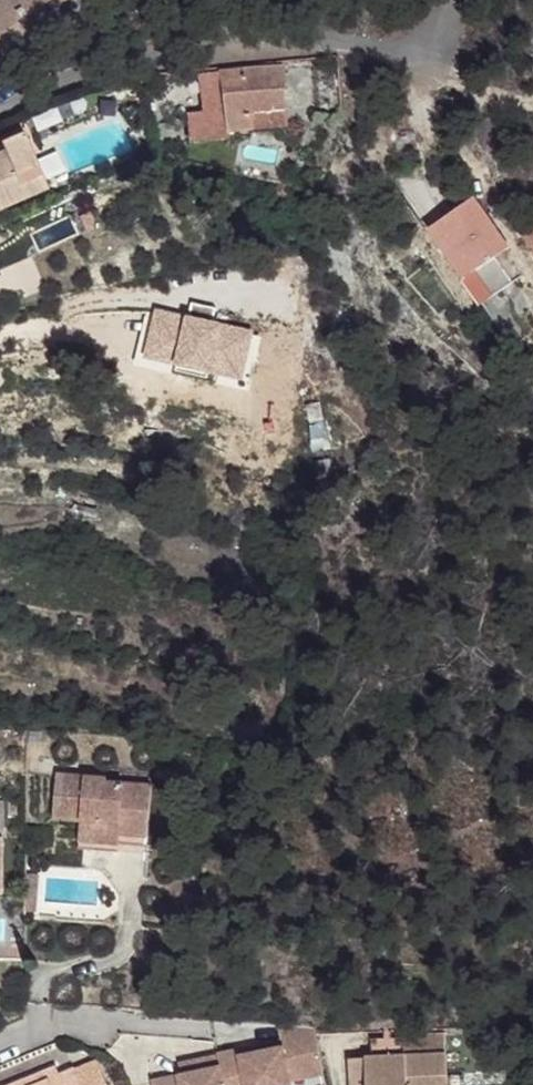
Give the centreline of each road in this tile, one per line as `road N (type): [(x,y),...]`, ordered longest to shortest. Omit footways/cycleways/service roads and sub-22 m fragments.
road 1 (residential): [(425,59),(319,36),(140,57),(21,88),(0,105)]
road 2 (residential): [(0,1044),(61,1020),(205,1030)]

